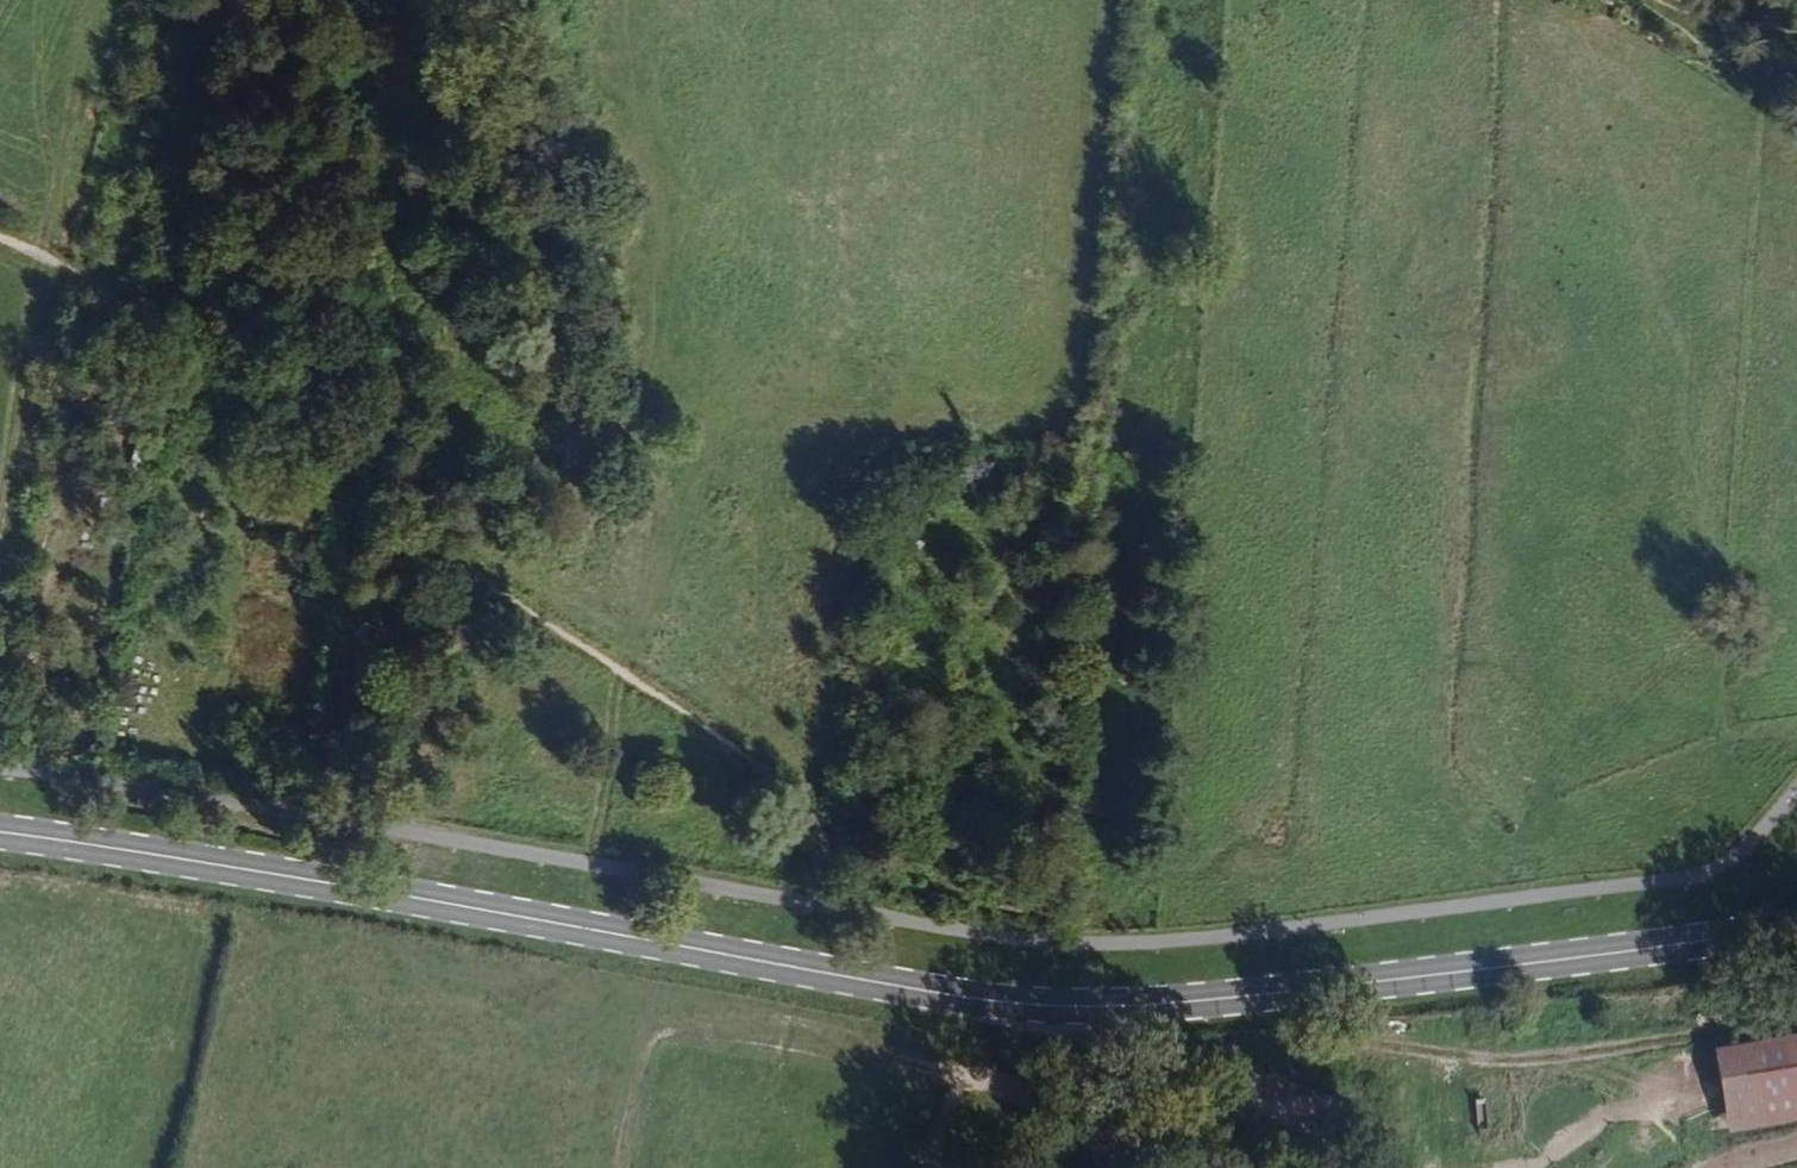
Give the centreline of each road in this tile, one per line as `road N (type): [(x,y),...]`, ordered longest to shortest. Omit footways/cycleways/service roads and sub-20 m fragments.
road 1 (tertiary): [(1796,921),(1240,998),(1011,1003),(0,833)]
road 2 (track): [(0,237),(80,273),(267,389),(432,517),(538,618),(787,786),(825,830),(825,908)]

